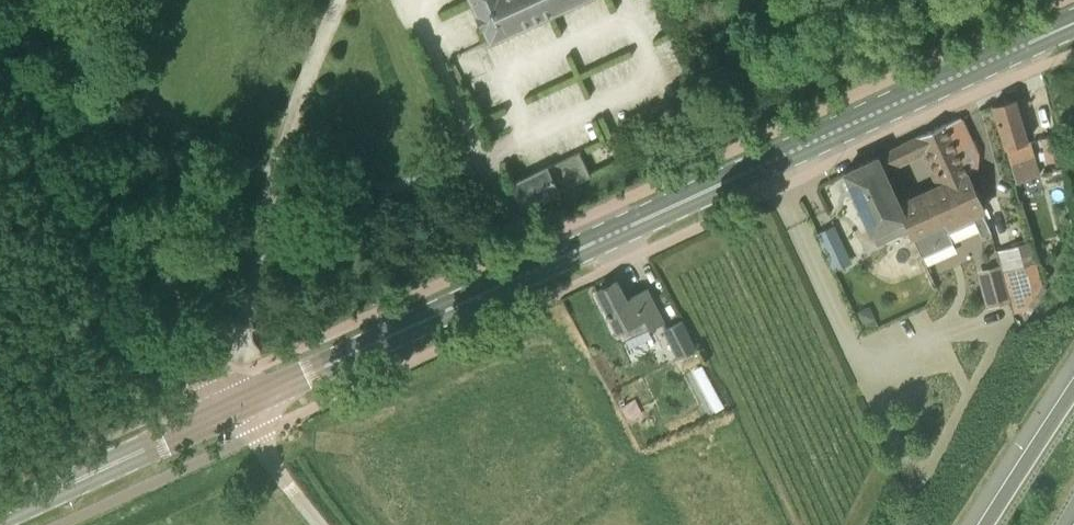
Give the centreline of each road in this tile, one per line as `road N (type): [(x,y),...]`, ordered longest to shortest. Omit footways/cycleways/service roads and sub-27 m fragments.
road 1 (tertiary): [(234,408),(1073,25)]
road 2 (unclassified): [(234,408),(0,23)]
road 3 (tertiary): [(0,516),(234,408)]
road 4 (motorway): [(1073,390),(986,524)]

